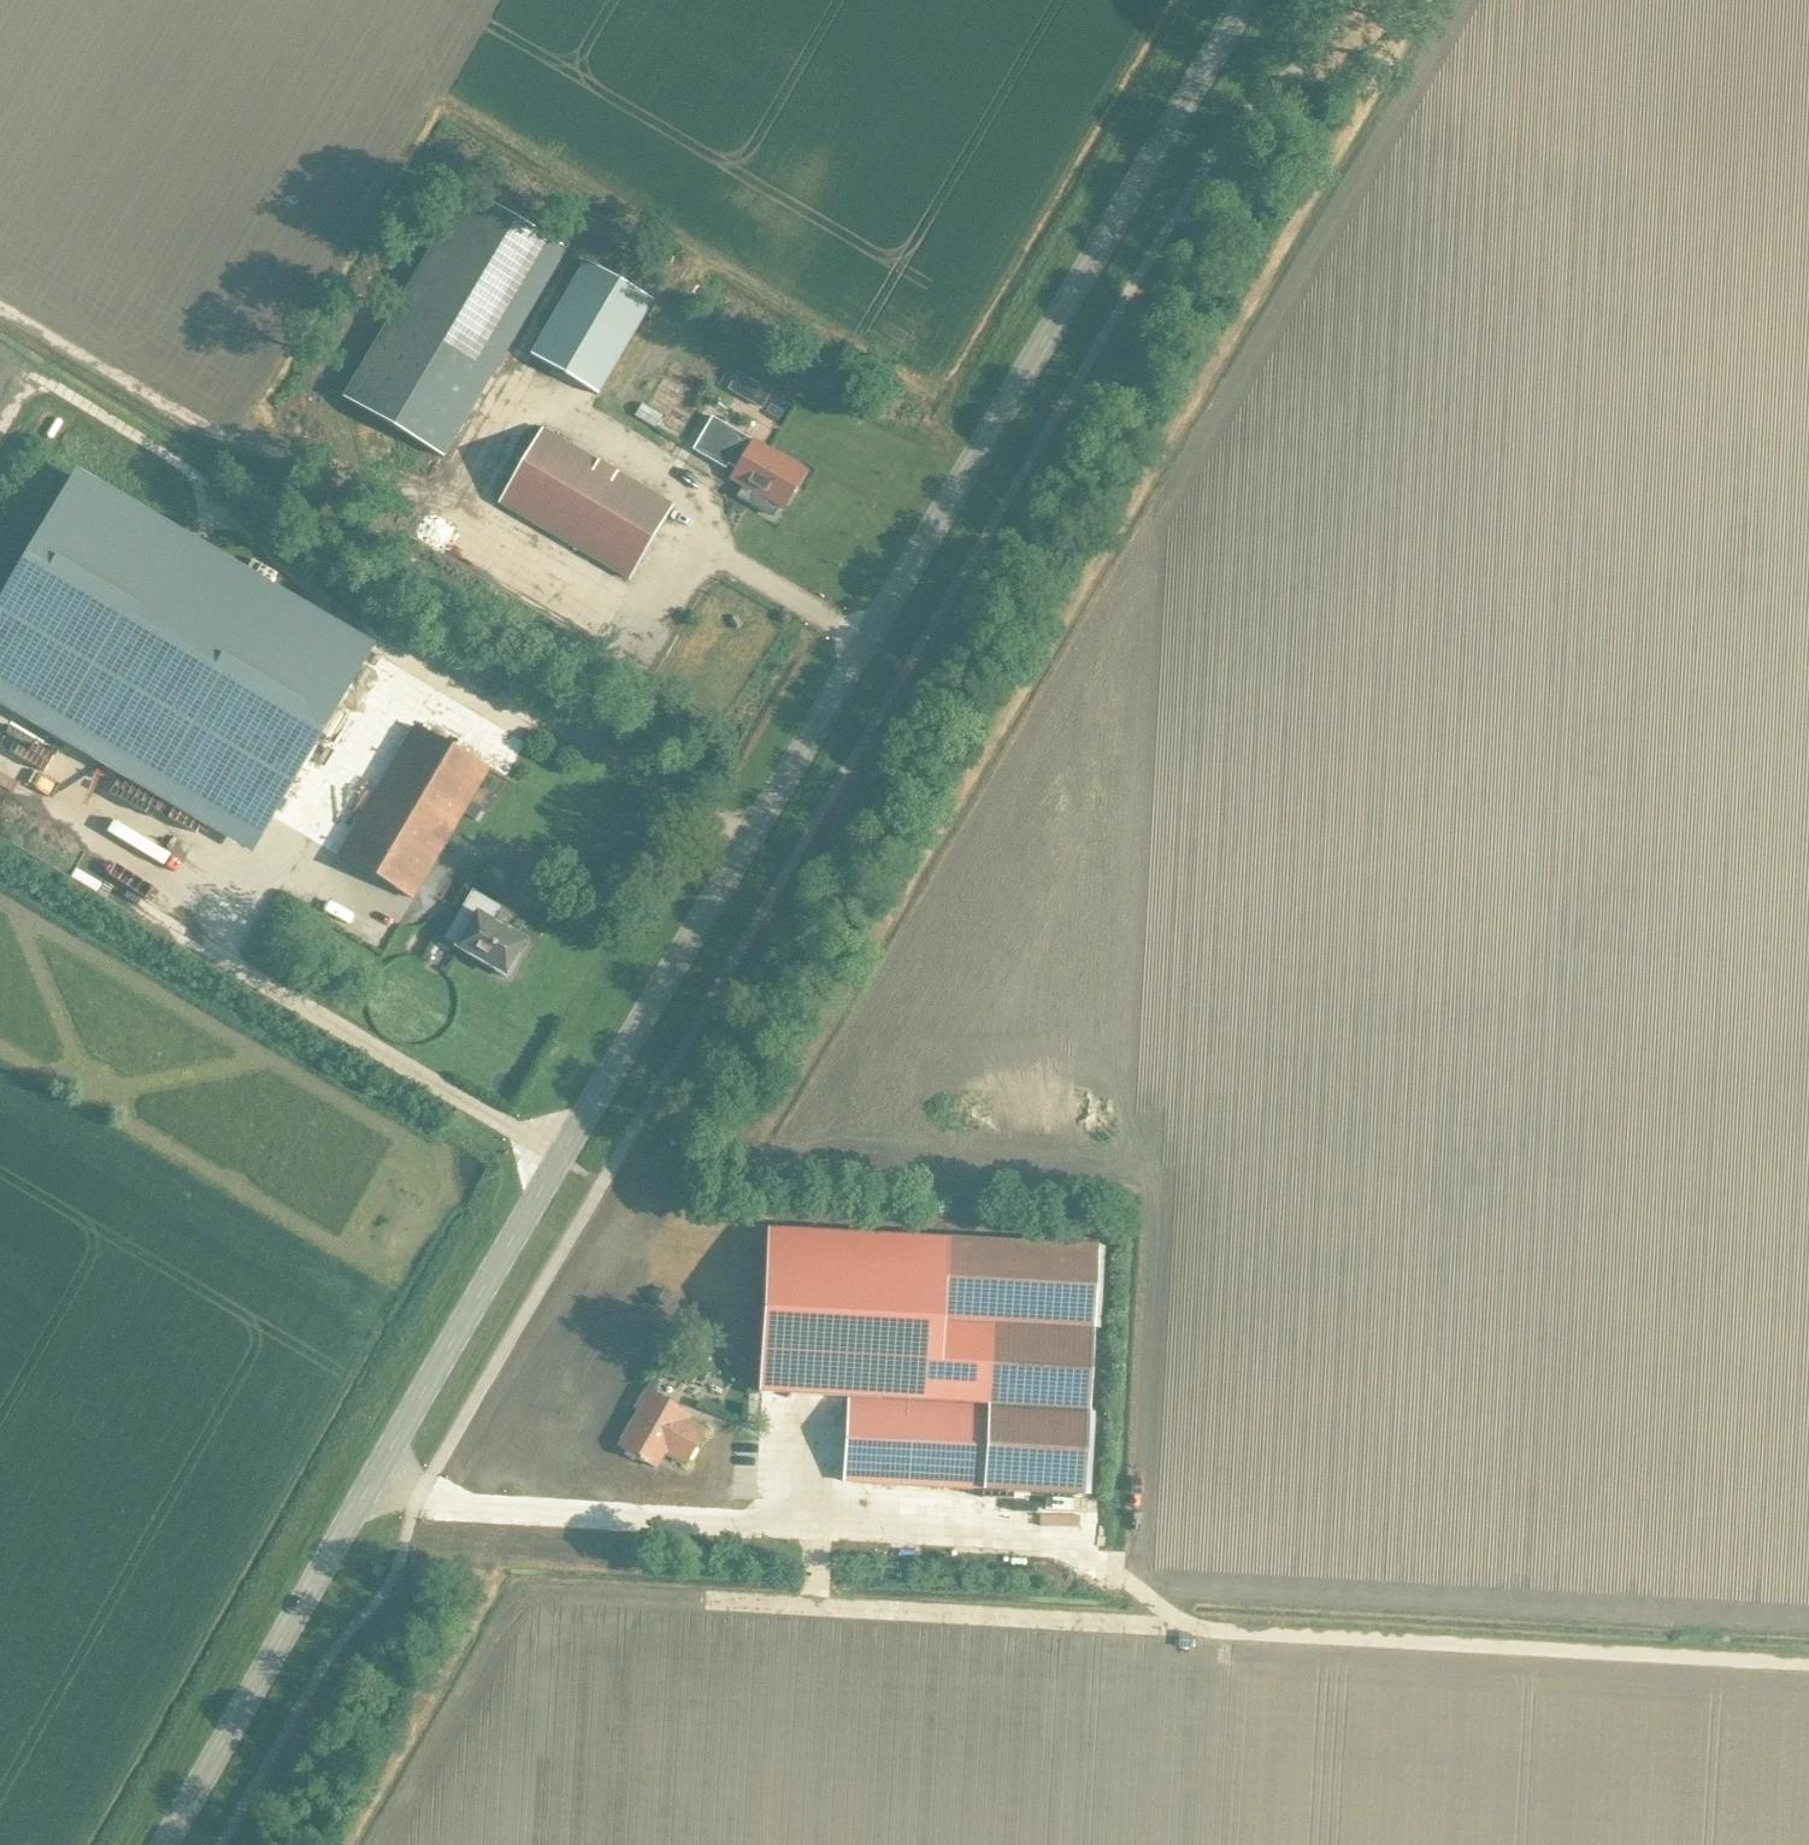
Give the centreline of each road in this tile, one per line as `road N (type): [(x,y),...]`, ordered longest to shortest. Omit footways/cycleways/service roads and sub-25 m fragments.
road 1 (tertiary): [(160,1844),(373,1468),(1242,0)]
road 2 (track): [(0,430),(23,390),(47,384),(182,462),(201,489)]

